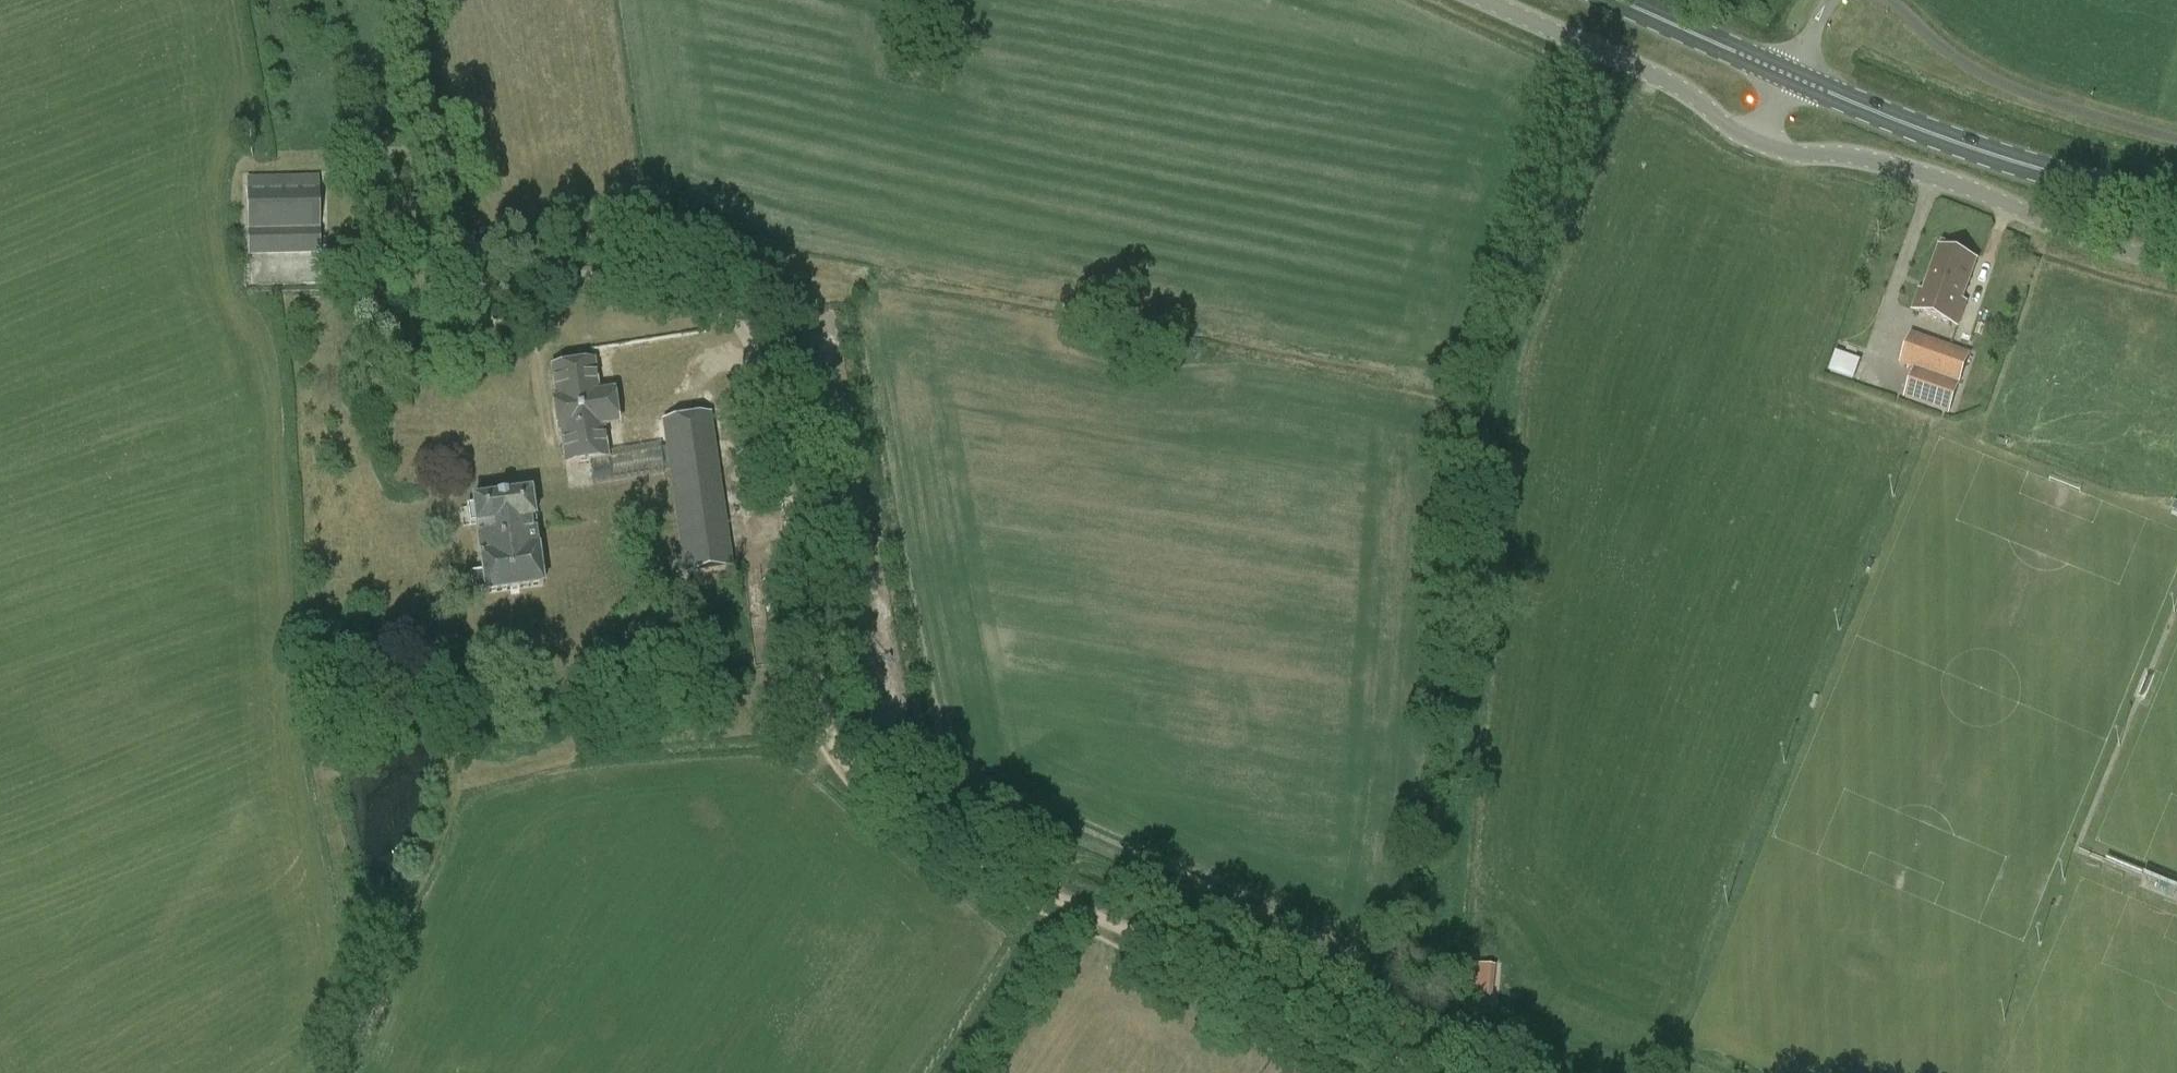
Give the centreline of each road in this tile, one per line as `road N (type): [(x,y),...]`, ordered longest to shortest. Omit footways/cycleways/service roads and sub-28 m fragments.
road 1 (unclassified): [(804,605),(759,360),(744,332),(719,305),(679,289),(470,253),(451,222),(408,0)]
road 2 (track): [(1430,1072),(979,861),(916,821),(845,760),(829,734),(804,605)]
road 3 (unclassified): [(2176,263),(1876,159),(1763,144)]
road 4 (primary): [(2176,207),(1986,150),(1796,75)]
road 5 (unclassified): [(1885,0),(1981,73),(2093,123),(2176,141)]
road 6 (unclassified): [(1763,144),(1685,89),(1486,0)]
road 7 (primary): [(1796,75),(1626,0)]

